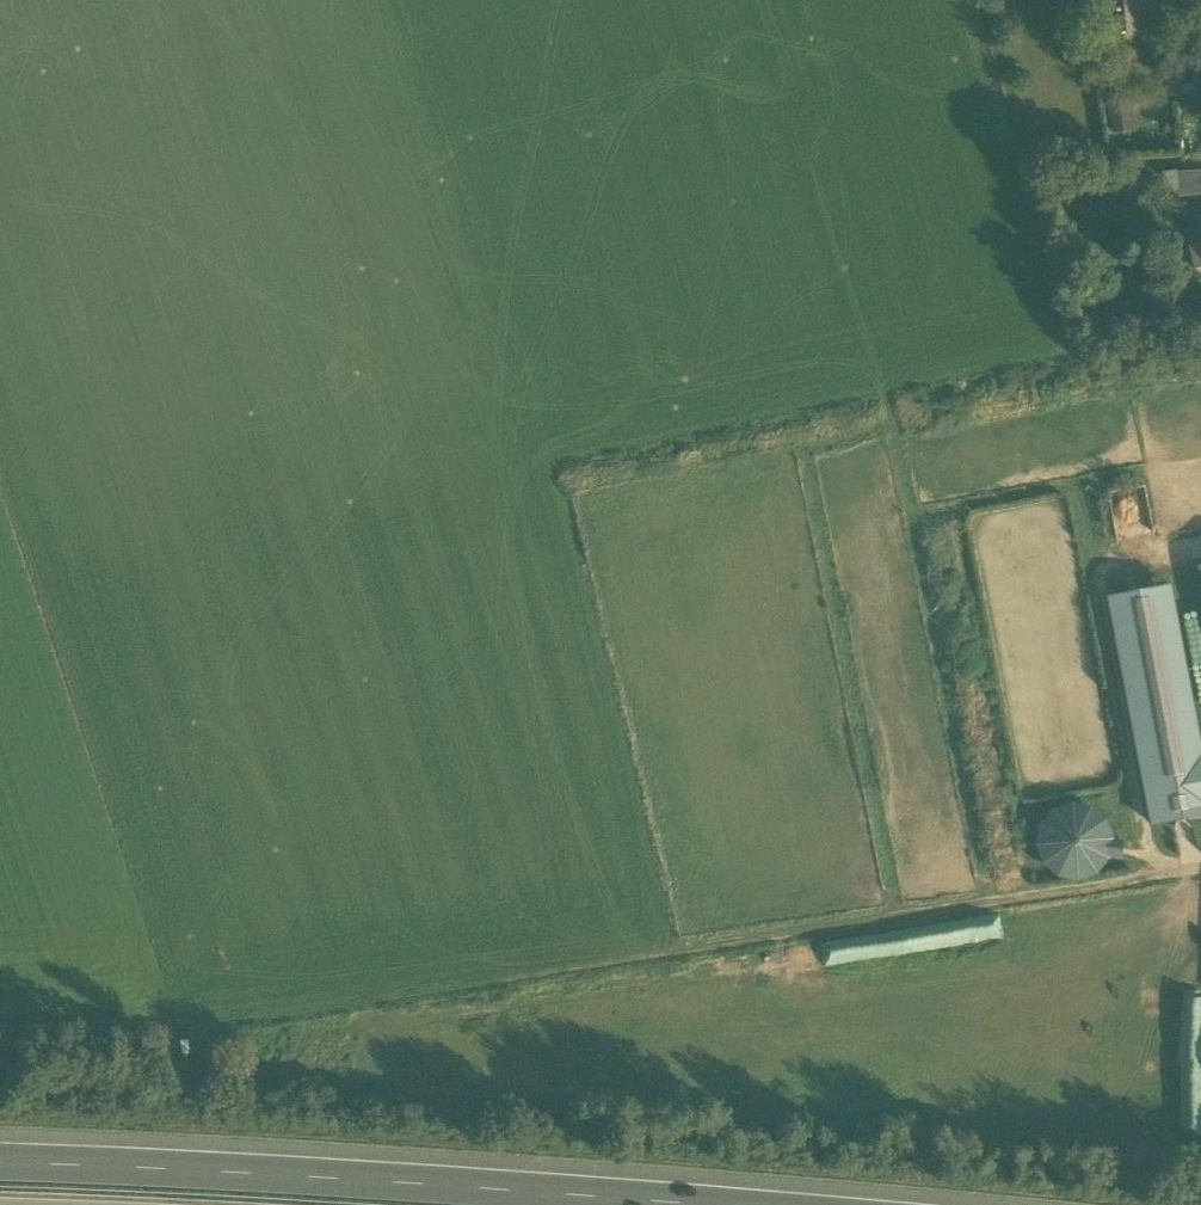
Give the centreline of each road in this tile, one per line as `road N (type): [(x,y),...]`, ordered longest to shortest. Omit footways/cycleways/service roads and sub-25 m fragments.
road 1 (track): [(172,1040),(1154,875)]
road 2 (motorway): [(672,1204),(0,1164)]

